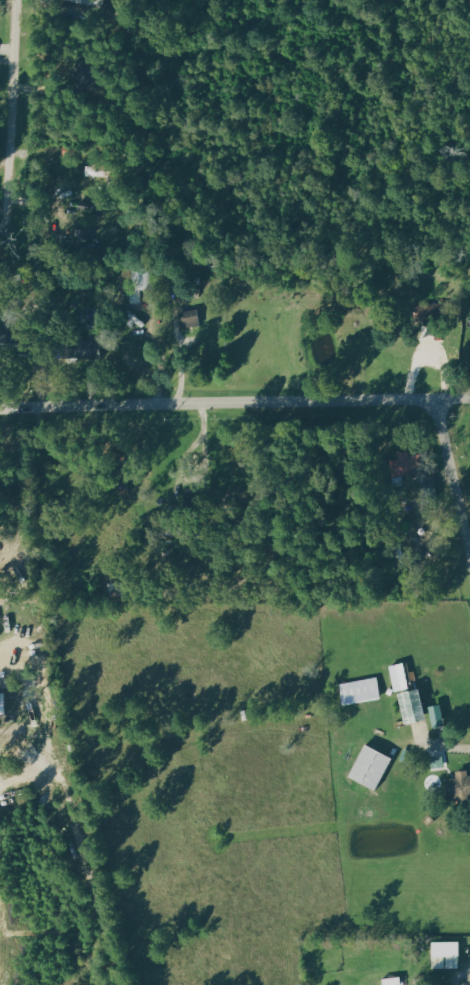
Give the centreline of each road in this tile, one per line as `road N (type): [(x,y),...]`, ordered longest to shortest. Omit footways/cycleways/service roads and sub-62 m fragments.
road 1 (residential): [(0,408),(469,398)]
road 2 (residential): [(19,0),(6,215)]
road 3 (residential): [(469,550),(435,399)]

